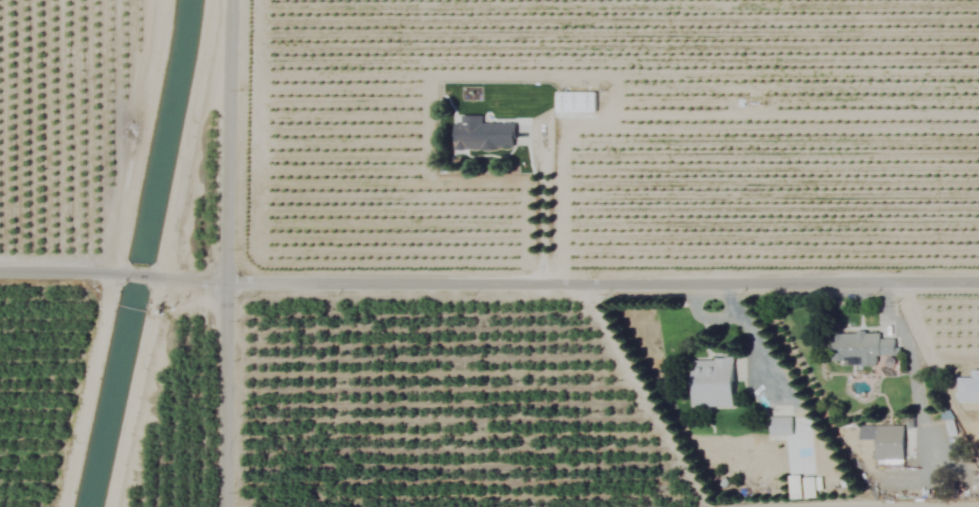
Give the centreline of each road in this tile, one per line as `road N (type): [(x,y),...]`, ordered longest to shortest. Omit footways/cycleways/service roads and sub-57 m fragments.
road 1 (residential): [(978,280),(227,280),(0,270)]
road 2 (residential): [(231,0),(225,506)]

